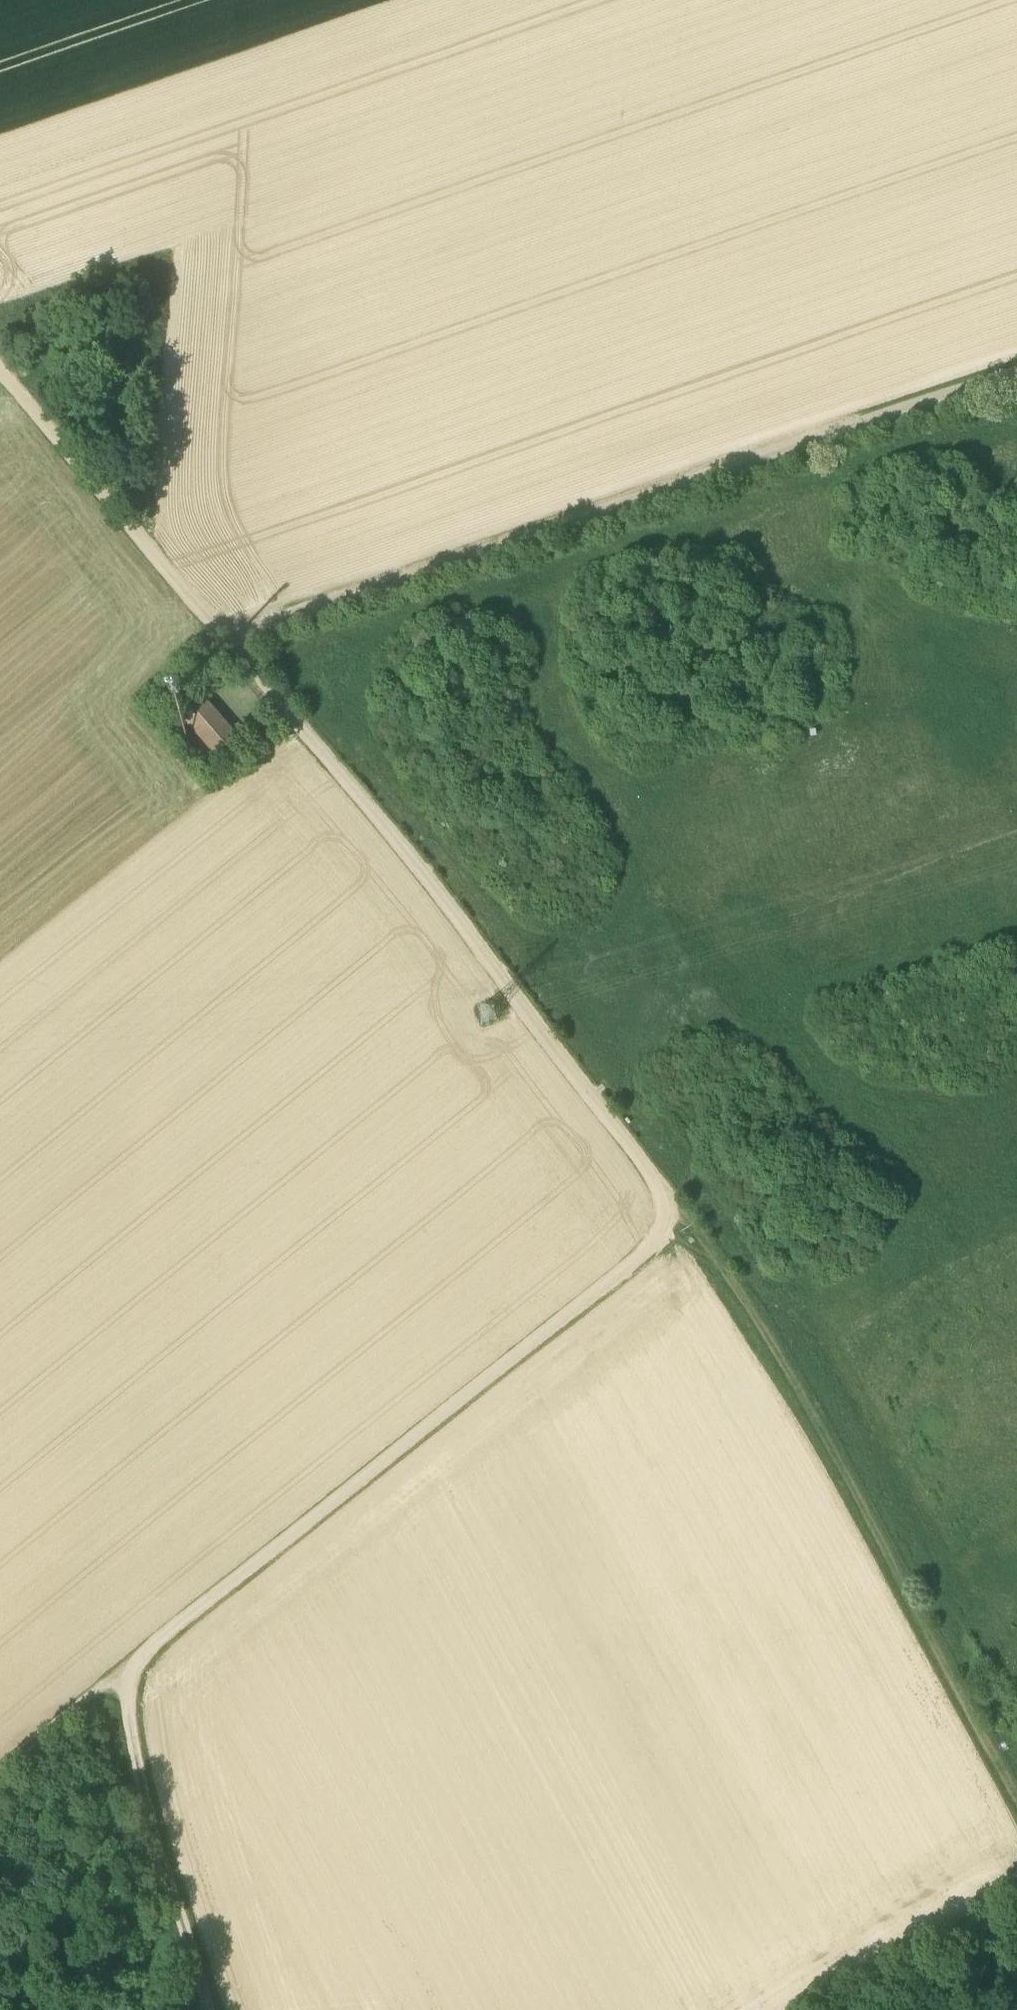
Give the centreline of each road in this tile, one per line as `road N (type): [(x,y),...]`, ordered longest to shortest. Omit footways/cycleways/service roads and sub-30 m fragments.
road 1 (track): [(0,376),(440,897),(666,1197),(658,1240),(117,1674),(211,2009)]
road 2 (track): [(233,648),(268,626),(1016,370)]
road 3 (track): [(666,1197),(819,1442),(1016,1810)]
road 4 (track): [(0,1770),(117,1674)]

